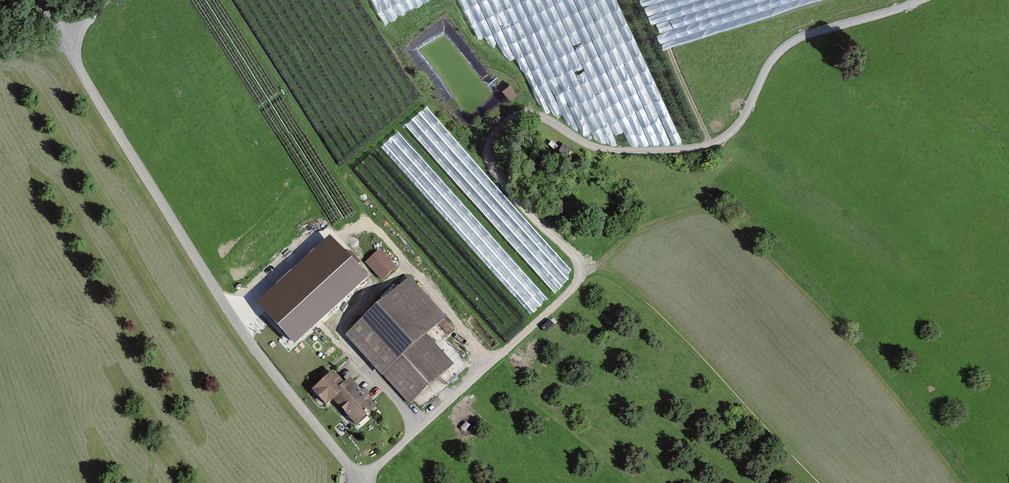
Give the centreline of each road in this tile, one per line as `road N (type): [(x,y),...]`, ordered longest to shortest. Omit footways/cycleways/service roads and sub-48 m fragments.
road 1 (track): [(915,0),(788,43),(743,118),(715,142),(605,147),(538,113),(505,122),(491,146),(497,171),(580,257),(582,274),(360,482)]
road 2 (unclassified): [(367,482),(255,347),(39,0)]
road 3 (track): [(820,482),(667,319),(621,278),(583,266)]

